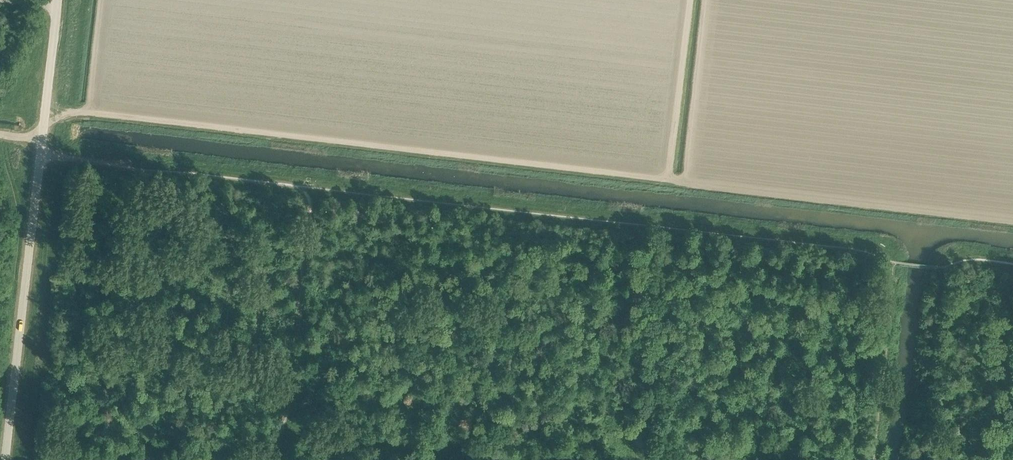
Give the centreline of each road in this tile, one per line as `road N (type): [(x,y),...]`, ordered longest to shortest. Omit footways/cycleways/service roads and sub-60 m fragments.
road 1 (track): [(1012,215),(91,111),(45,113)]
road 2 (unclassified): [(4,459),(57,0)]
road 3 (track): [(683,42),(668,176)]
road 4 (track): [(701,45),(686,178)]

